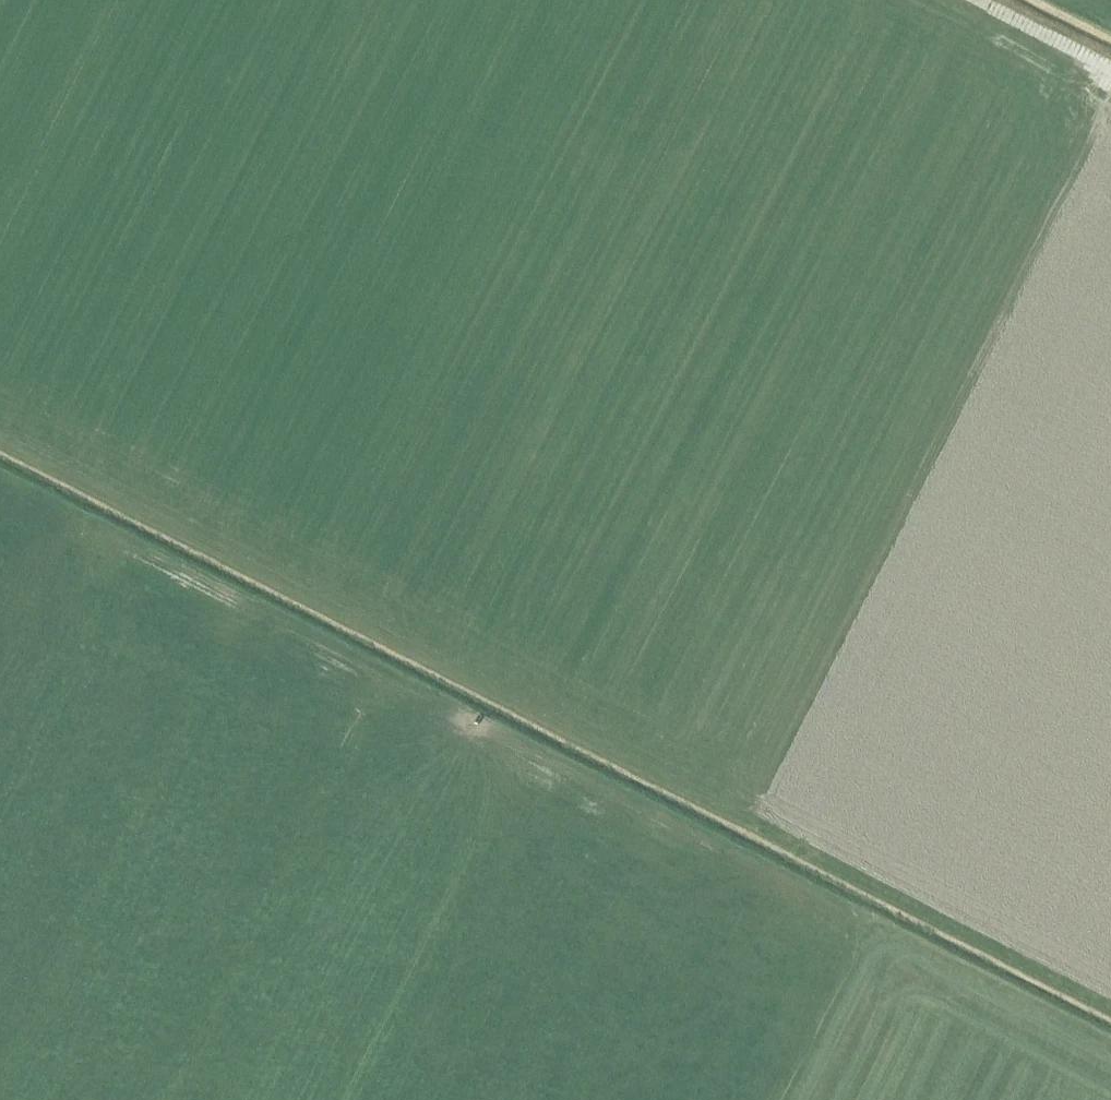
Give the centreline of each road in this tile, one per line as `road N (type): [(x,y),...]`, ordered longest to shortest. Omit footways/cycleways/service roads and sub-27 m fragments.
road 1 (track): [(1110,67),(980,0)]

